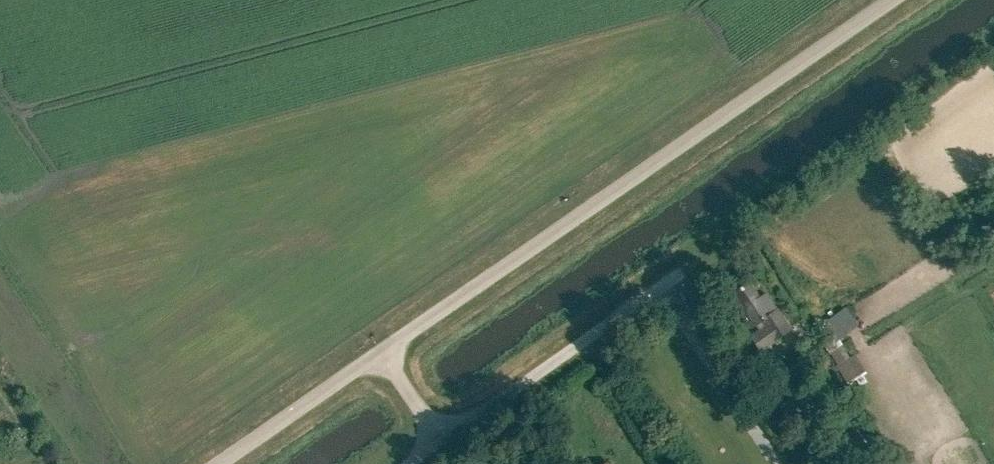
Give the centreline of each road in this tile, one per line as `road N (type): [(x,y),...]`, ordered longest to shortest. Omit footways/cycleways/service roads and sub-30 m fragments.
road 1 (unclassified): [(384,347),(884,0)]
road 2 (residential): [(677,274),(438,439)]
road 3 (unclassified): [(215,463),(384,347)]

